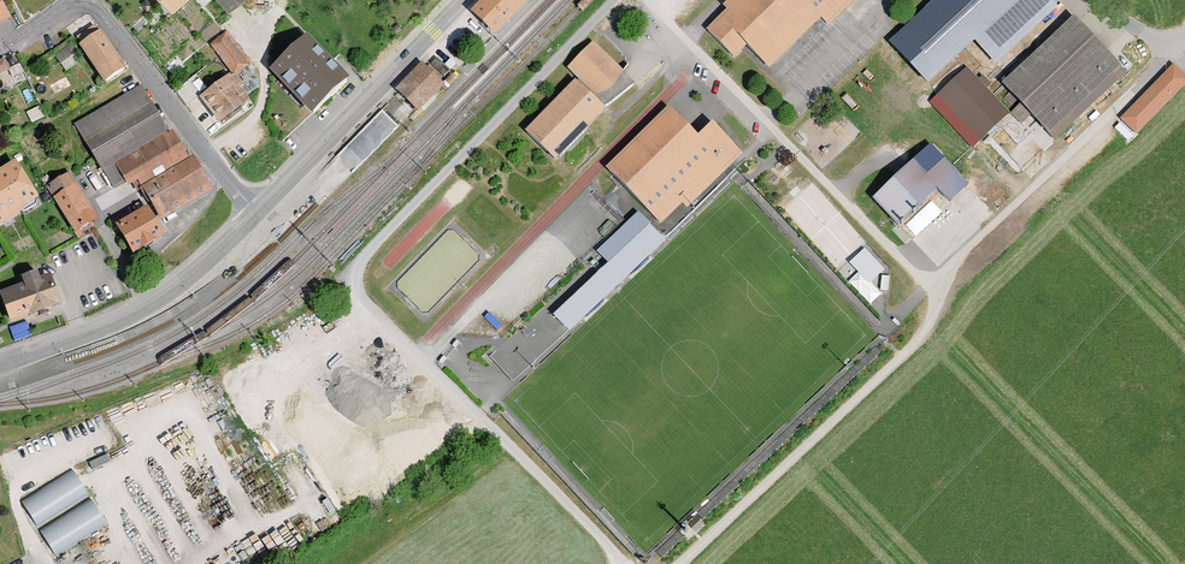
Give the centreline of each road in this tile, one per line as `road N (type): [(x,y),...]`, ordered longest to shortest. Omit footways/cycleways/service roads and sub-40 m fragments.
road 1 (residential): [(626,563),(365,304),(358,281),(371,248),(616,0)]
road 2 (track): [(1166,40),(1156,69),(965,252),(907,352),(679,563)]
road 3 (residential): [(940,297),(647,0)]
road 4 (tertiary): [(0,362),(143,308),(258,215)]
road 5 (tertiary): [(258,215),(462,0)]
road 6 (residential): [(258,215),(92,0)]

